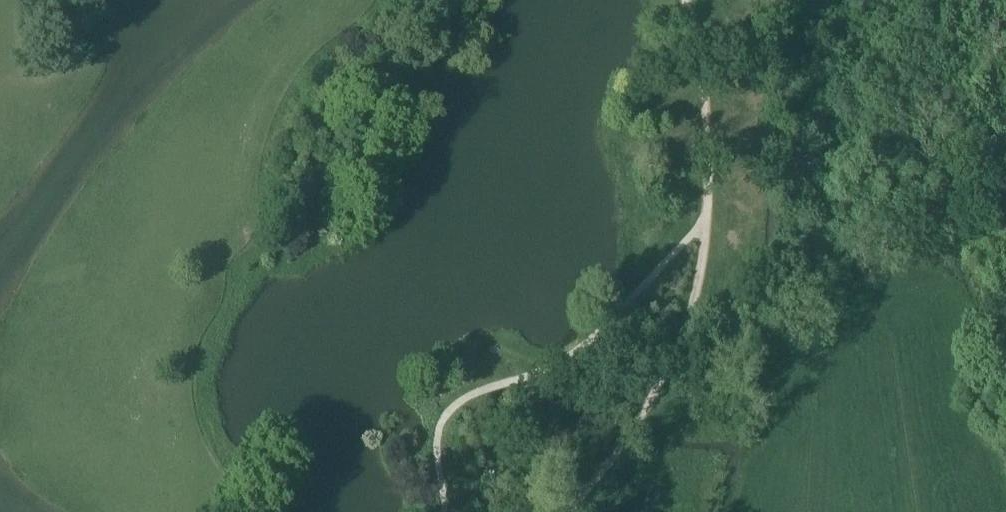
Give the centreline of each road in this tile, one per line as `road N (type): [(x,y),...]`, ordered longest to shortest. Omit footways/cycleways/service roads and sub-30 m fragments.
road 1 (track): [(565,511),(649,401),(696,293),(707,130),(685,0)]

